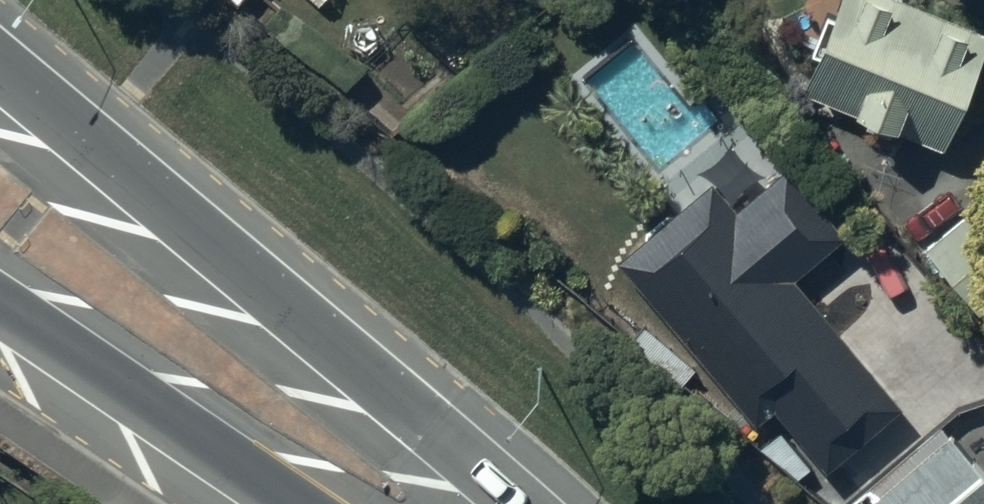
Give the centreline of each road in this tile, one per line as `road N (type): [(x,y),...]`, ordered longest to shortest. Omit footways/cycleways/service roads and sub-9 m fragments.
road 1 (secondary): [(0,89),(412,433),(482,503)]
road 2 (secondary): [(288,503),(0,297)]

